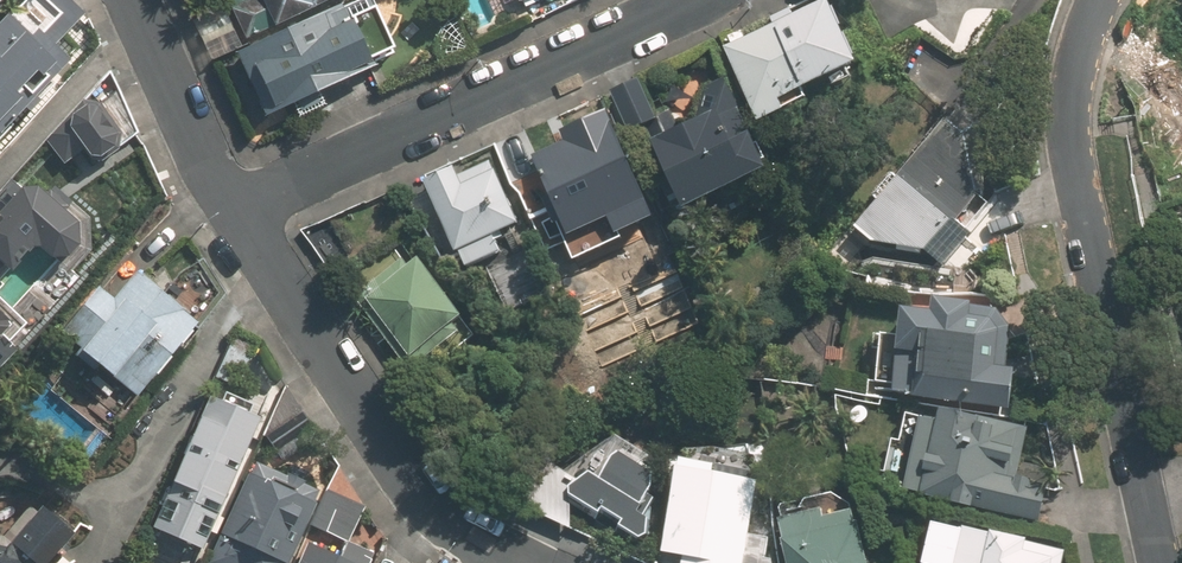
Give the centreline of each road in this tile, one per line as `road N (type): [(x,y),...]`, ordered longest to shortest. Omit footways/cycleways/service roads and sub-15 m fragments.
road 1 (residential): [(1102,0),(1080,65),(1076,164),(1159,562)]
road 2 (residential): [(700,0),(238,213)]
road 3 (residential): [(533,562),(470,534),(412,477),(238,213)]
road 4 (residential): [(238,213),(131,0)]

